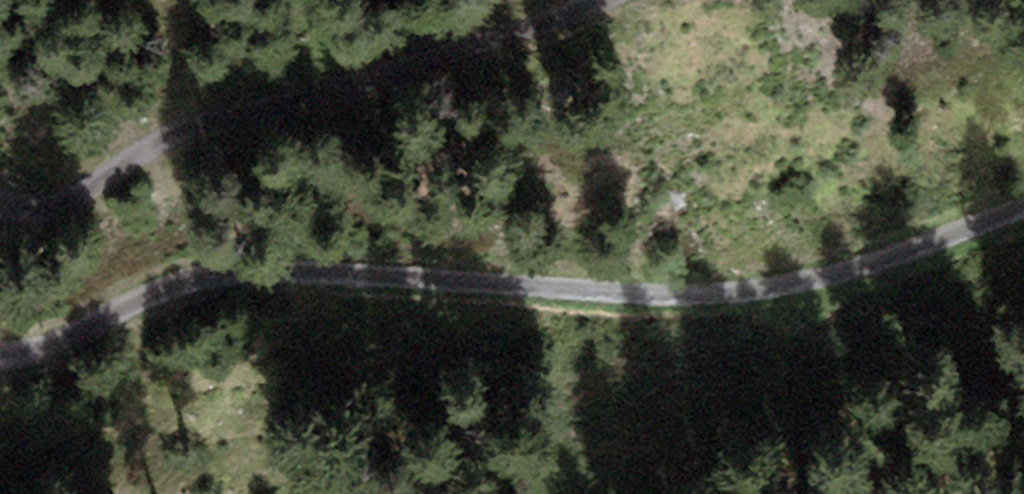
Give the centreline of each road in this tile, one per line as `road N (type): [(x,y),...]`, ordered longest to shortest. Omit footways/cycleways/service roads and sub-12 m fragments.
road 1 (track): [(0,357),(11,362),(220,264),(783,279),(1023,204)]
road 2 (track): [(619,0),(395,106),(309,95),(180,128),(55,200),(0,196)]

